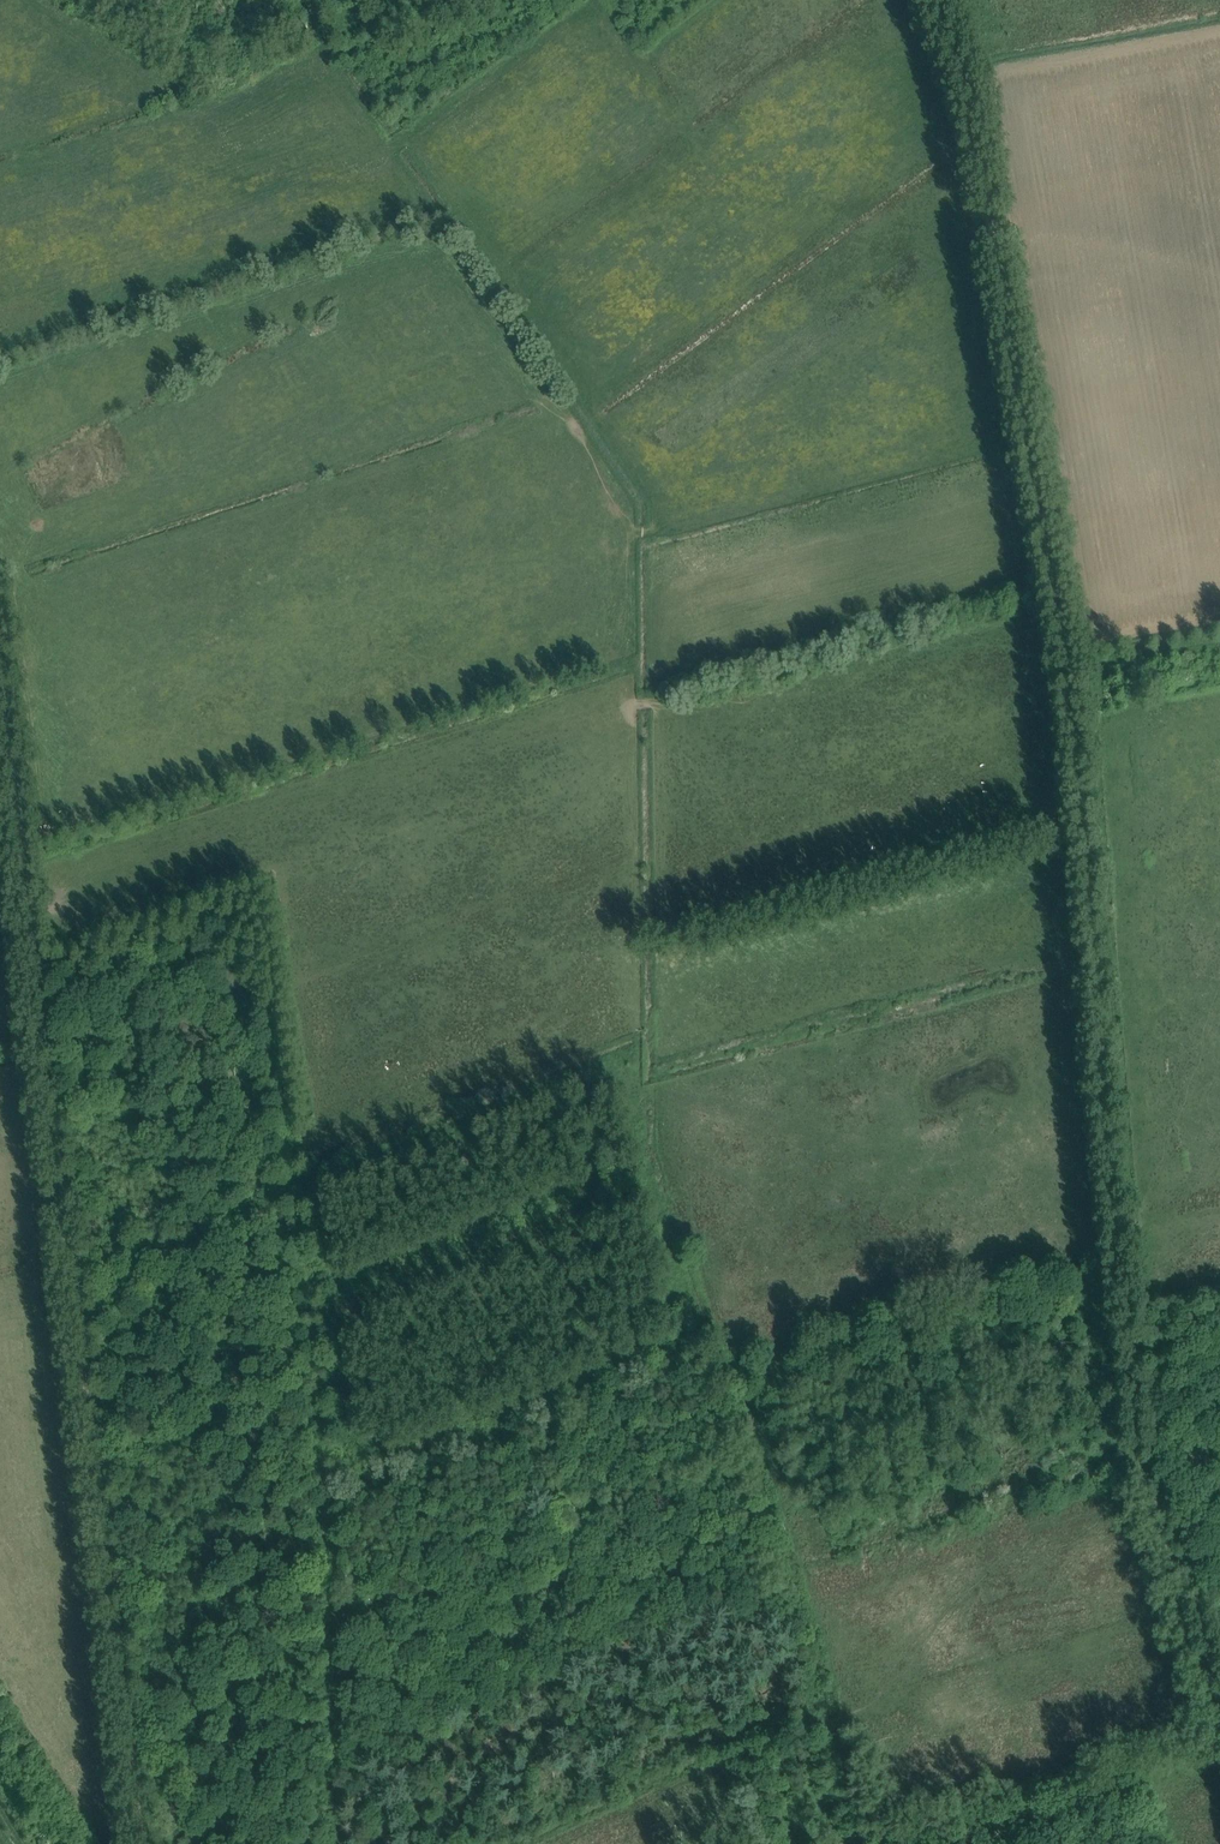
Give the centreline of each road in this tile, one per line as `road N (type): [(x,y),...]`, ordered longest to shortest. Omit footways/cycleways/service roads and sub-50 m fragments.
road 1 (track): [(1219,1701),(1135,1436),(1074,682),(969,93),(932,0)]
road 2 (track): [(144,1843),(52,1062)]
road 3 (unclassified): [(52,1062),(0,628)]

